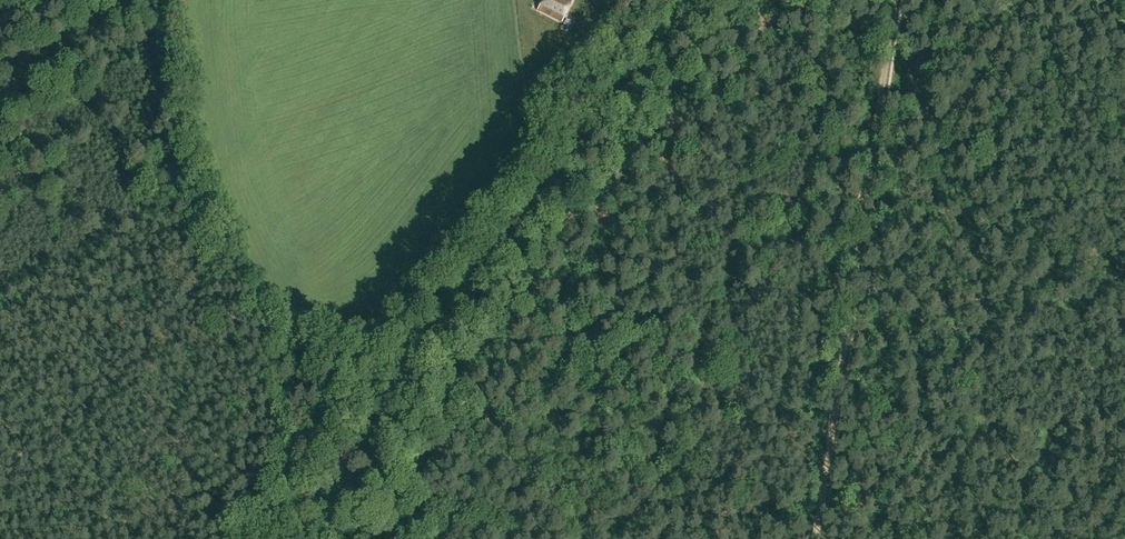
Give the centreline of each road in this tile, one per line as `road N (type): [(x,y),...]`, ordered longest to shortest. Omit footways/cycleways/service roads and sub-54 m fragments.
road 1 (track): [(818,538),(898,0)]

